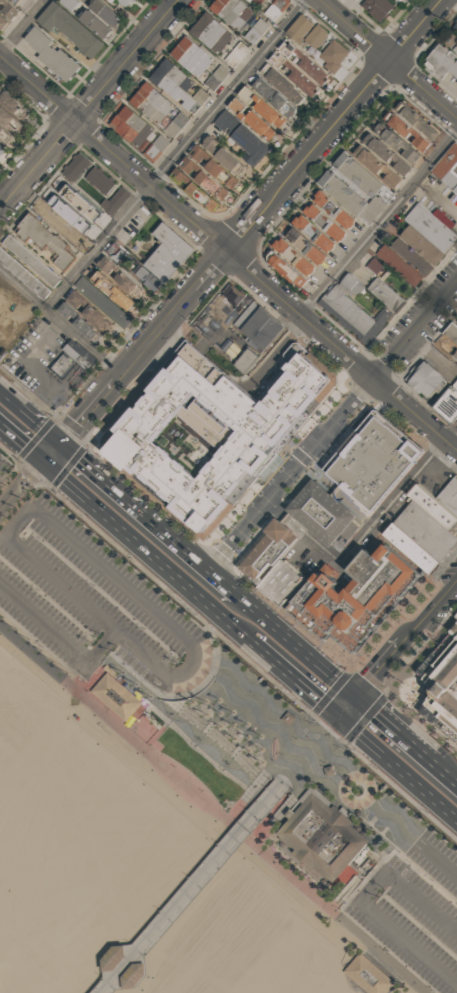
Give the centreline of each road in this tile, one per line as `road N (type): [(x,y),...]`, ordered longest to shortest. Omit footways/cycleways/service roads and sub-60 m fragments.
road 1 (residential): [(456,451),(0,58)]
road 2 (residential): [(270,501),(456,280)]
road 3 (tertiary): [(259,212),(442,0)]
road 4 (trunk): [(42,460),(251,641)]
road 5 (residential): [(0,209),(180,0)]
road 6 (trunk): [(240,590),(59,441)]
road 7 (residential): [(456,122),(316,0)]
road 8 (trunk): [(338,716),(456,820)]
road 9 (trunk): [(358,693),(240,590)]
road 10 (tertiary): [(114,380),(194,288)]

